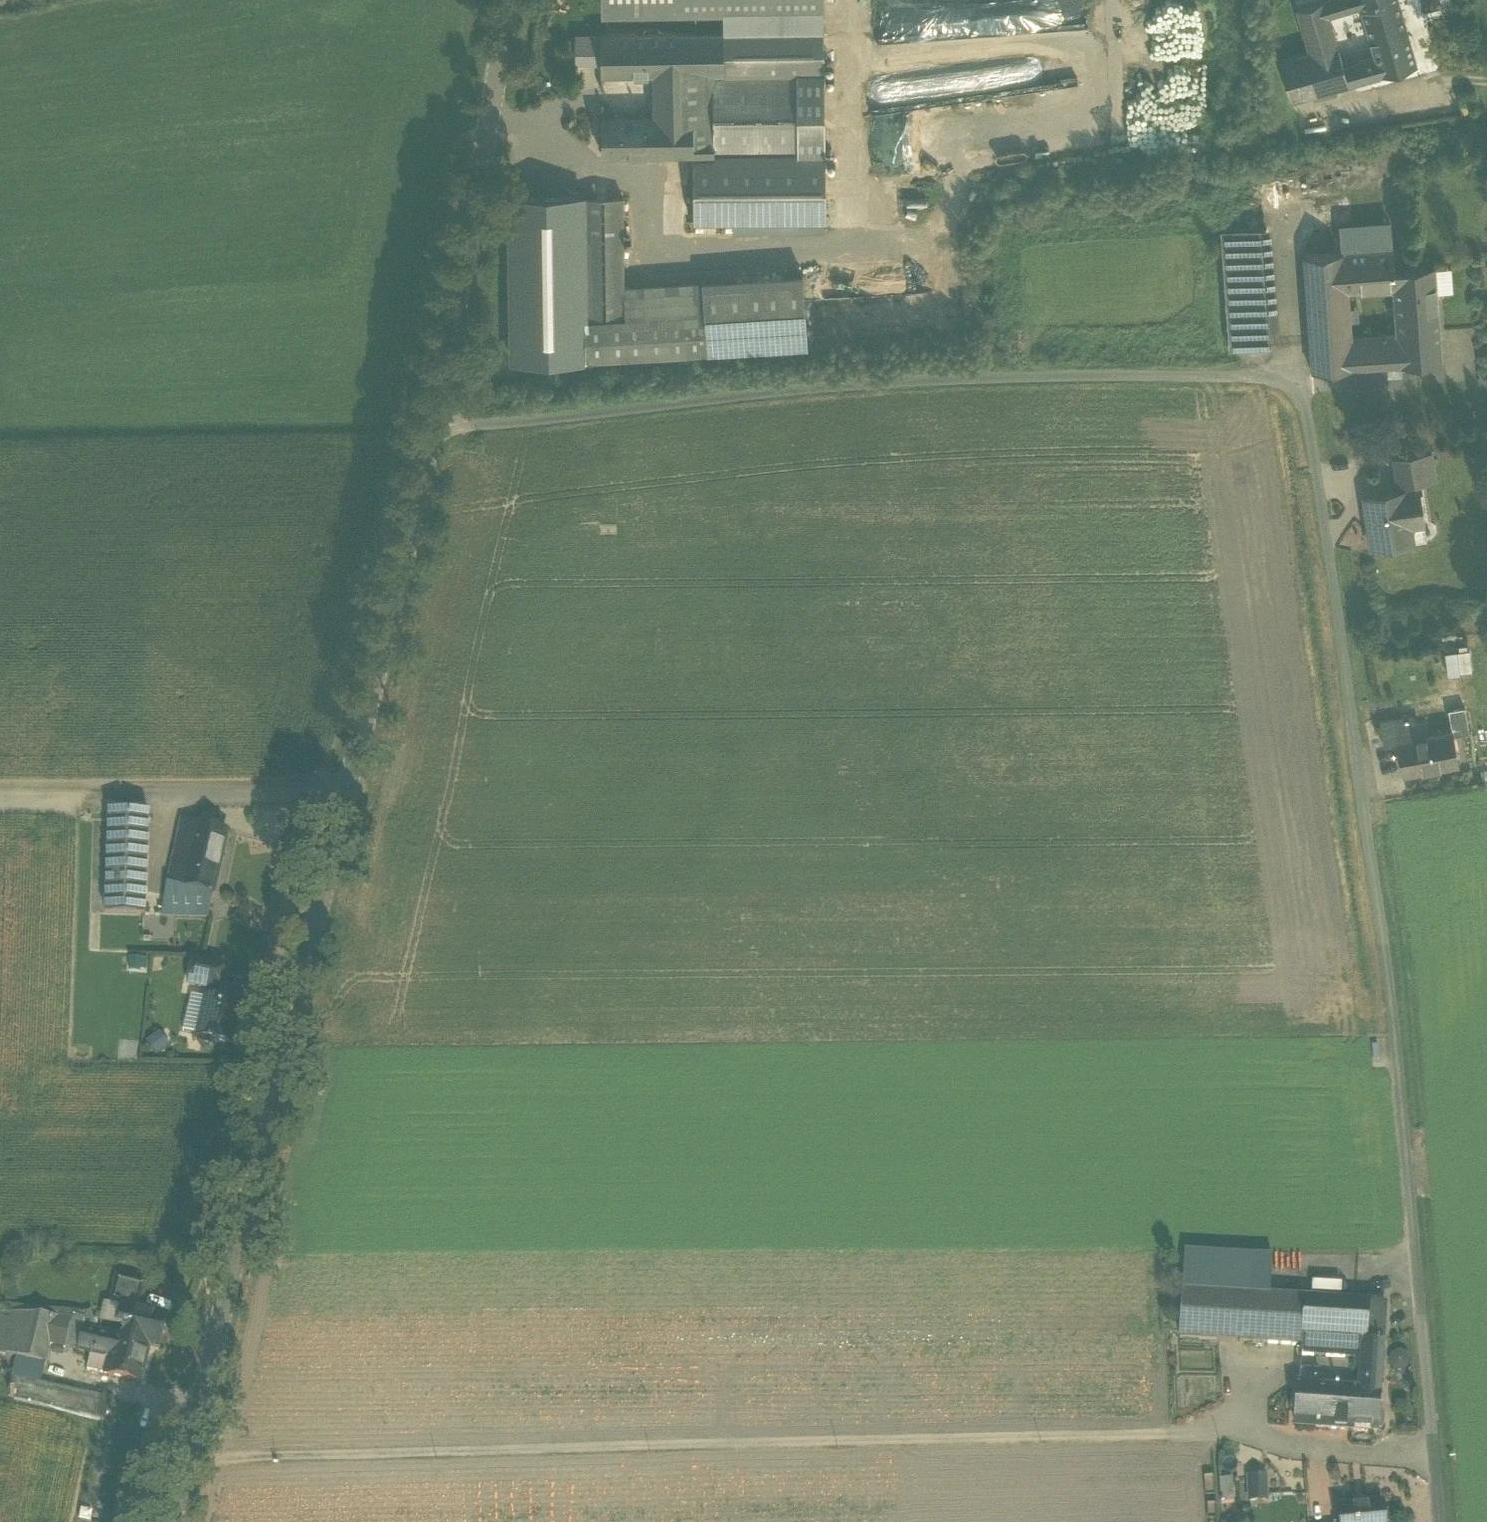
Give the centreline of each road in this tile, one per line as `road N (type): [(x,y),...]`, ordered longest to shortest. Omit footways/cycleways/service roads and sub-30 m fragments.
road 1 (unclassified): [(1438,1521),(1391,980),(1306,408),(1276,375),(1002,376),(432,429)]
road 2 (tertiary): [(174,1521),(432,429)]
road 3 (track): [(190,1452),(1200,1432)]
road 4 (tertiary): [(432,429),(507,0)]

